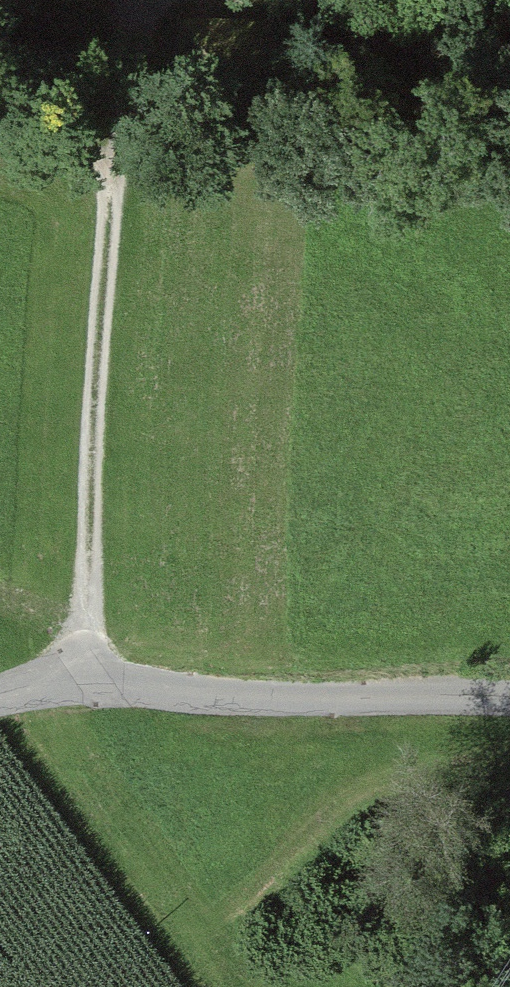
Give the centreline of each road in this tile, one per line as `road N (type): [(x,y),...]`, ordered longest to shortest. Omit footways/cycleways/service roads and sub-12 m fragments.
road 1 (track): [(97,681),(88,502),(131,33),(123,0)]
road 2 (residential): [(0,694),(97,681),(284,702),(509,693)]
road 3 (track): [(0,120),(121,138)]

